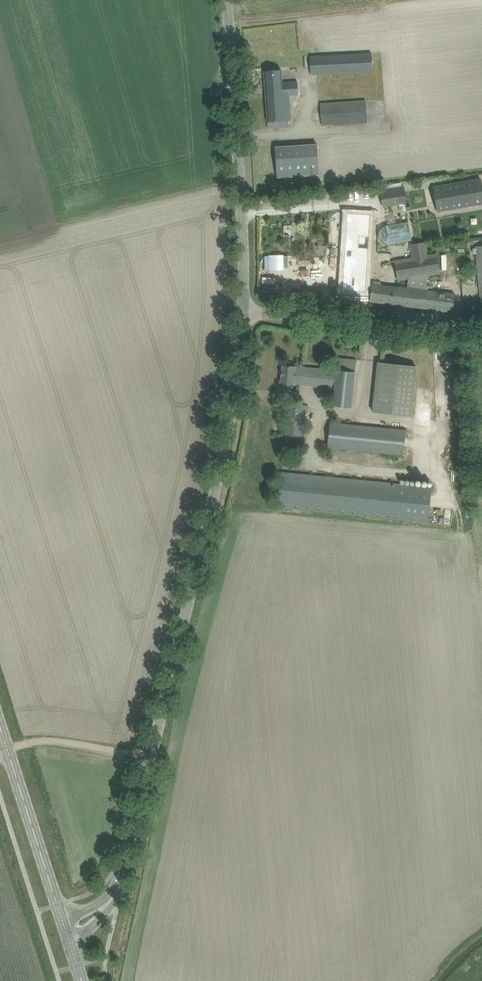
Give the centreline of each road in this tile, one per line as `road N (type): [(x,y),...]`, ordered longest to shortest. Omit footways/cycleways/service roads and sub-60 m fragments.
road 1 (unclassified): [(115,892),(231,418),(242,310)]
road 2 (unclassified): [(242,310),(227,0)]
road 3 (unclassified): [(242,310),(481,336)]
road 4 (secondary): [(62,921),(0,727)]
road 5 (track): [(0,752),(44,741),(152,755)]

